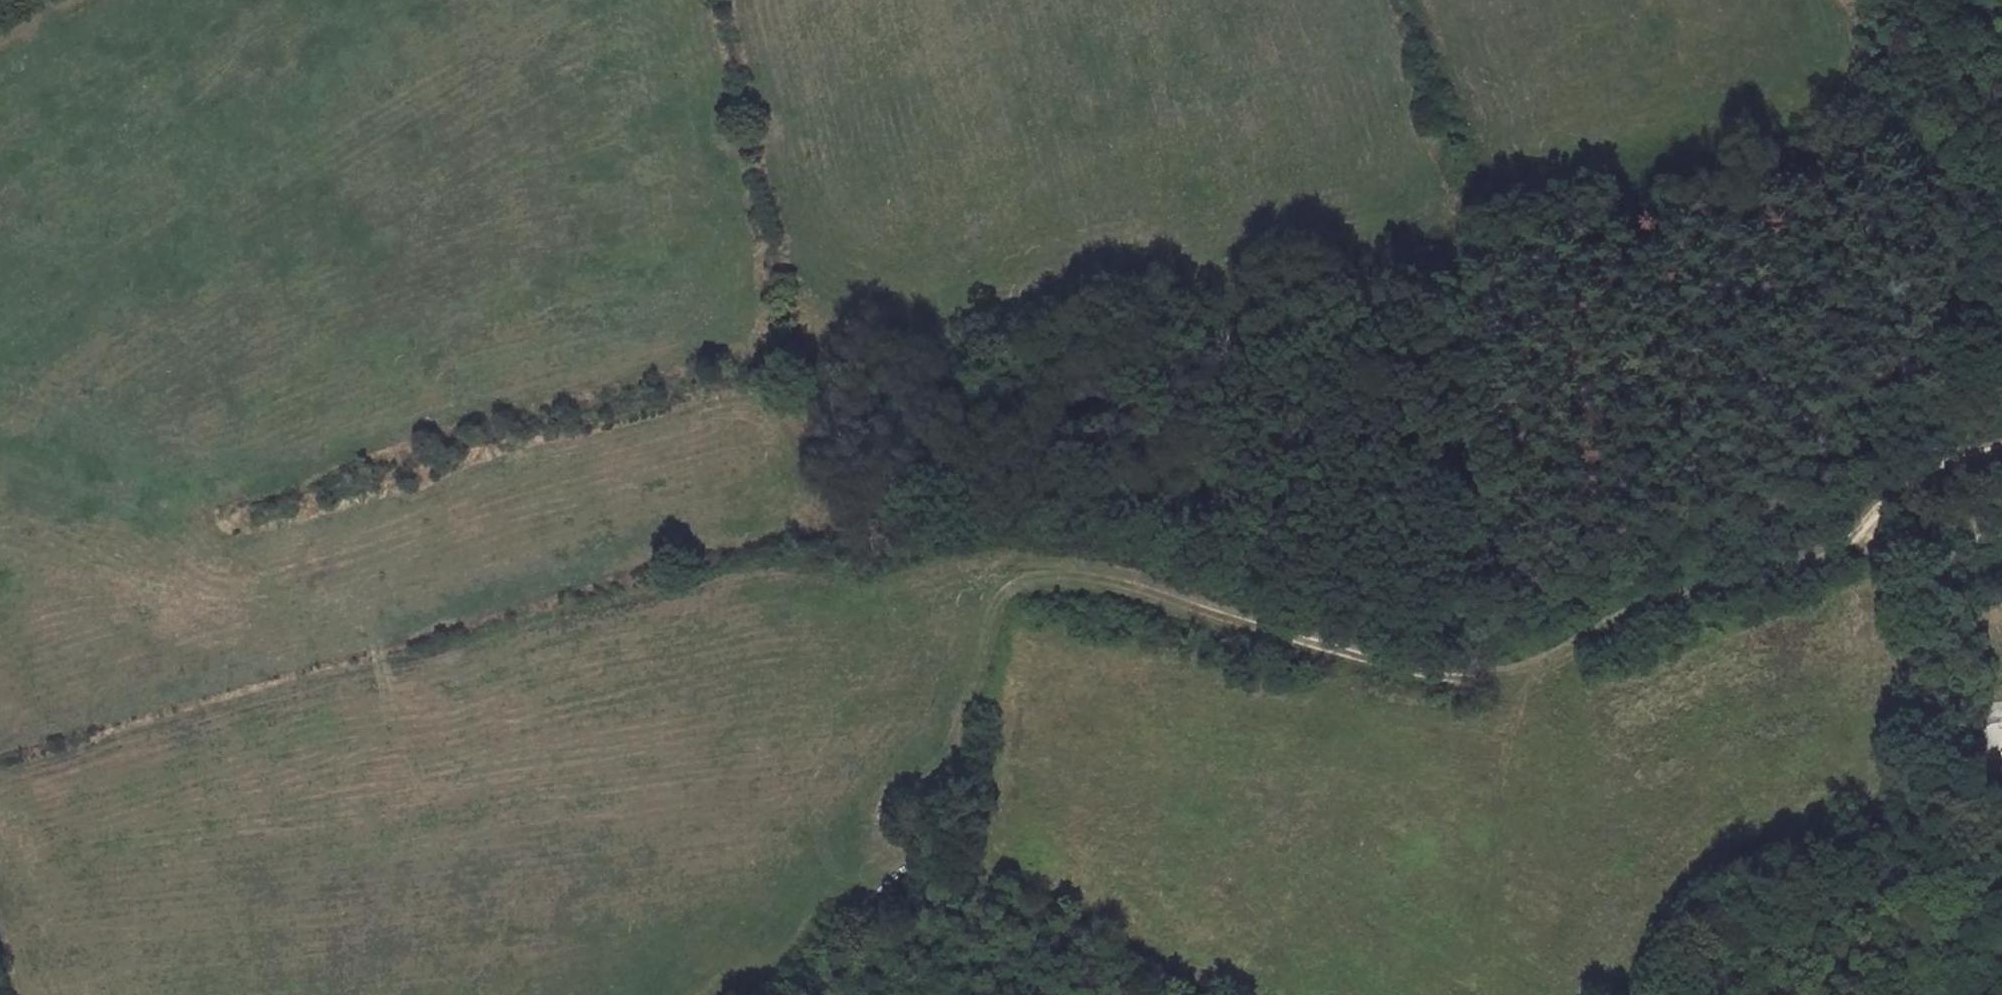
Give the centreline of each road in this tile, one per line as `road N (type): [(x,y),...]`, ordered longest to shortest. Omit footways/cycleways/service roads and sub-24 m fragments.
road 1 (track): [(1119,576),(1460,663),(1544,655),(1646,604),(1823,560),(1914,482)]
road 2 (track): [(2001,449),(1946,461),(1914,482),(1925,536),(1935,778),(1898,822),(1702,935),(1659,994)]

